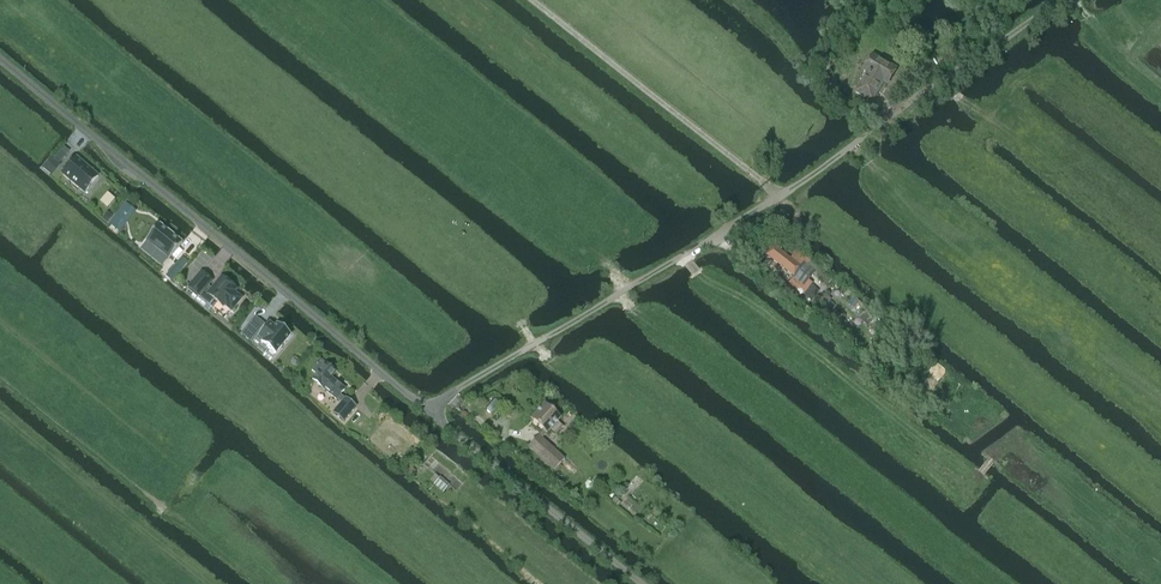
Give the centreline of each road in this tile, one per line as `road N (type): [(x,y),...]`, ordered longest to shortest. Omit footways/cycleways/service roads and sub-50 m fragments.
road 1 (unclassified): [(429,411),(793,188),(1064,0)]
road 2 (unclassified): [(429,411),(0,61)]
road 3 (track): [(777,196),(533,0)]
road 4 (unclassified): [(640,583),(429,411)]

